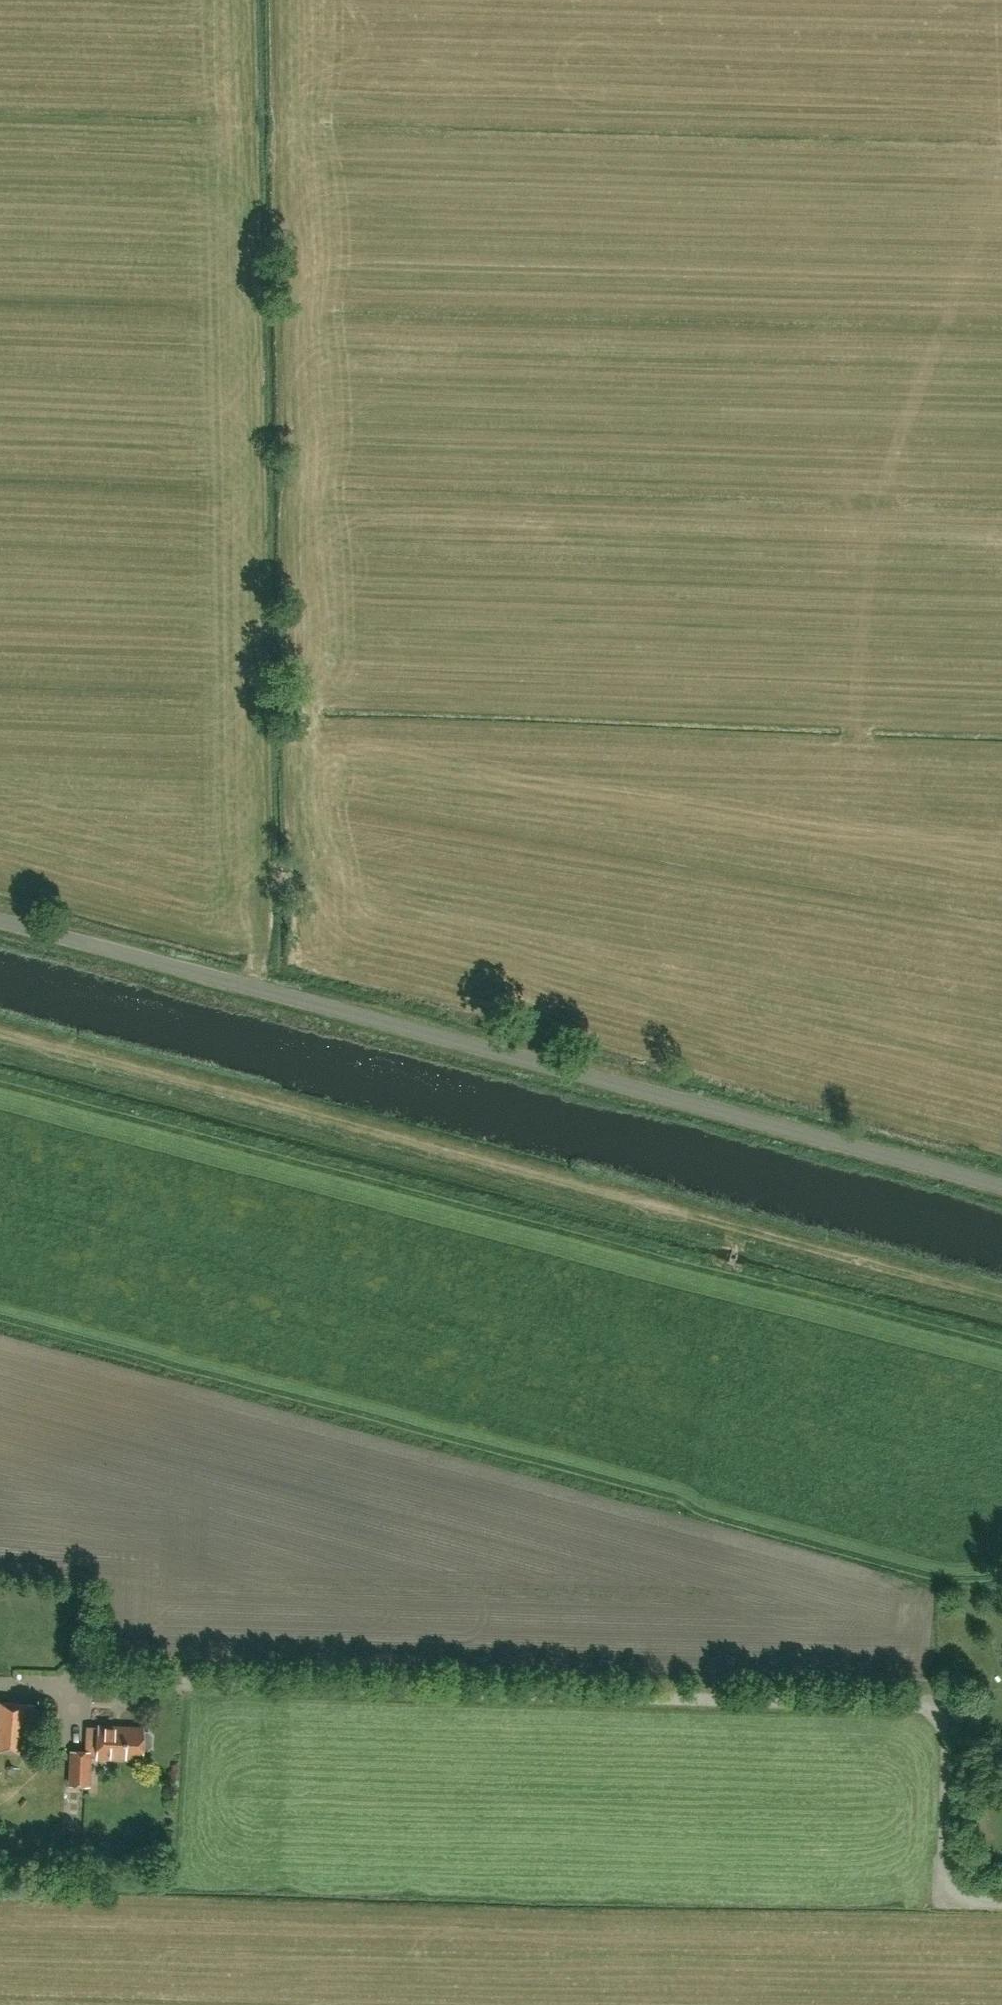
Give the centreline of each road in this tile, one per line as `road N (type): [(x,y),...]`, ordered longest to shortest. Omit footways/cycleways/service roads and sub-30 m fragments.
road 1 (track): [(1001,1902),(958,1890),(939,1866),(949,1742),(945,1718),(928,1700),(828,1707),(73,1684)]
road 2 (unclassified): [(1001,1185),(0,920)]
road 3 (track): [(1001,1296),(0,1031)]

